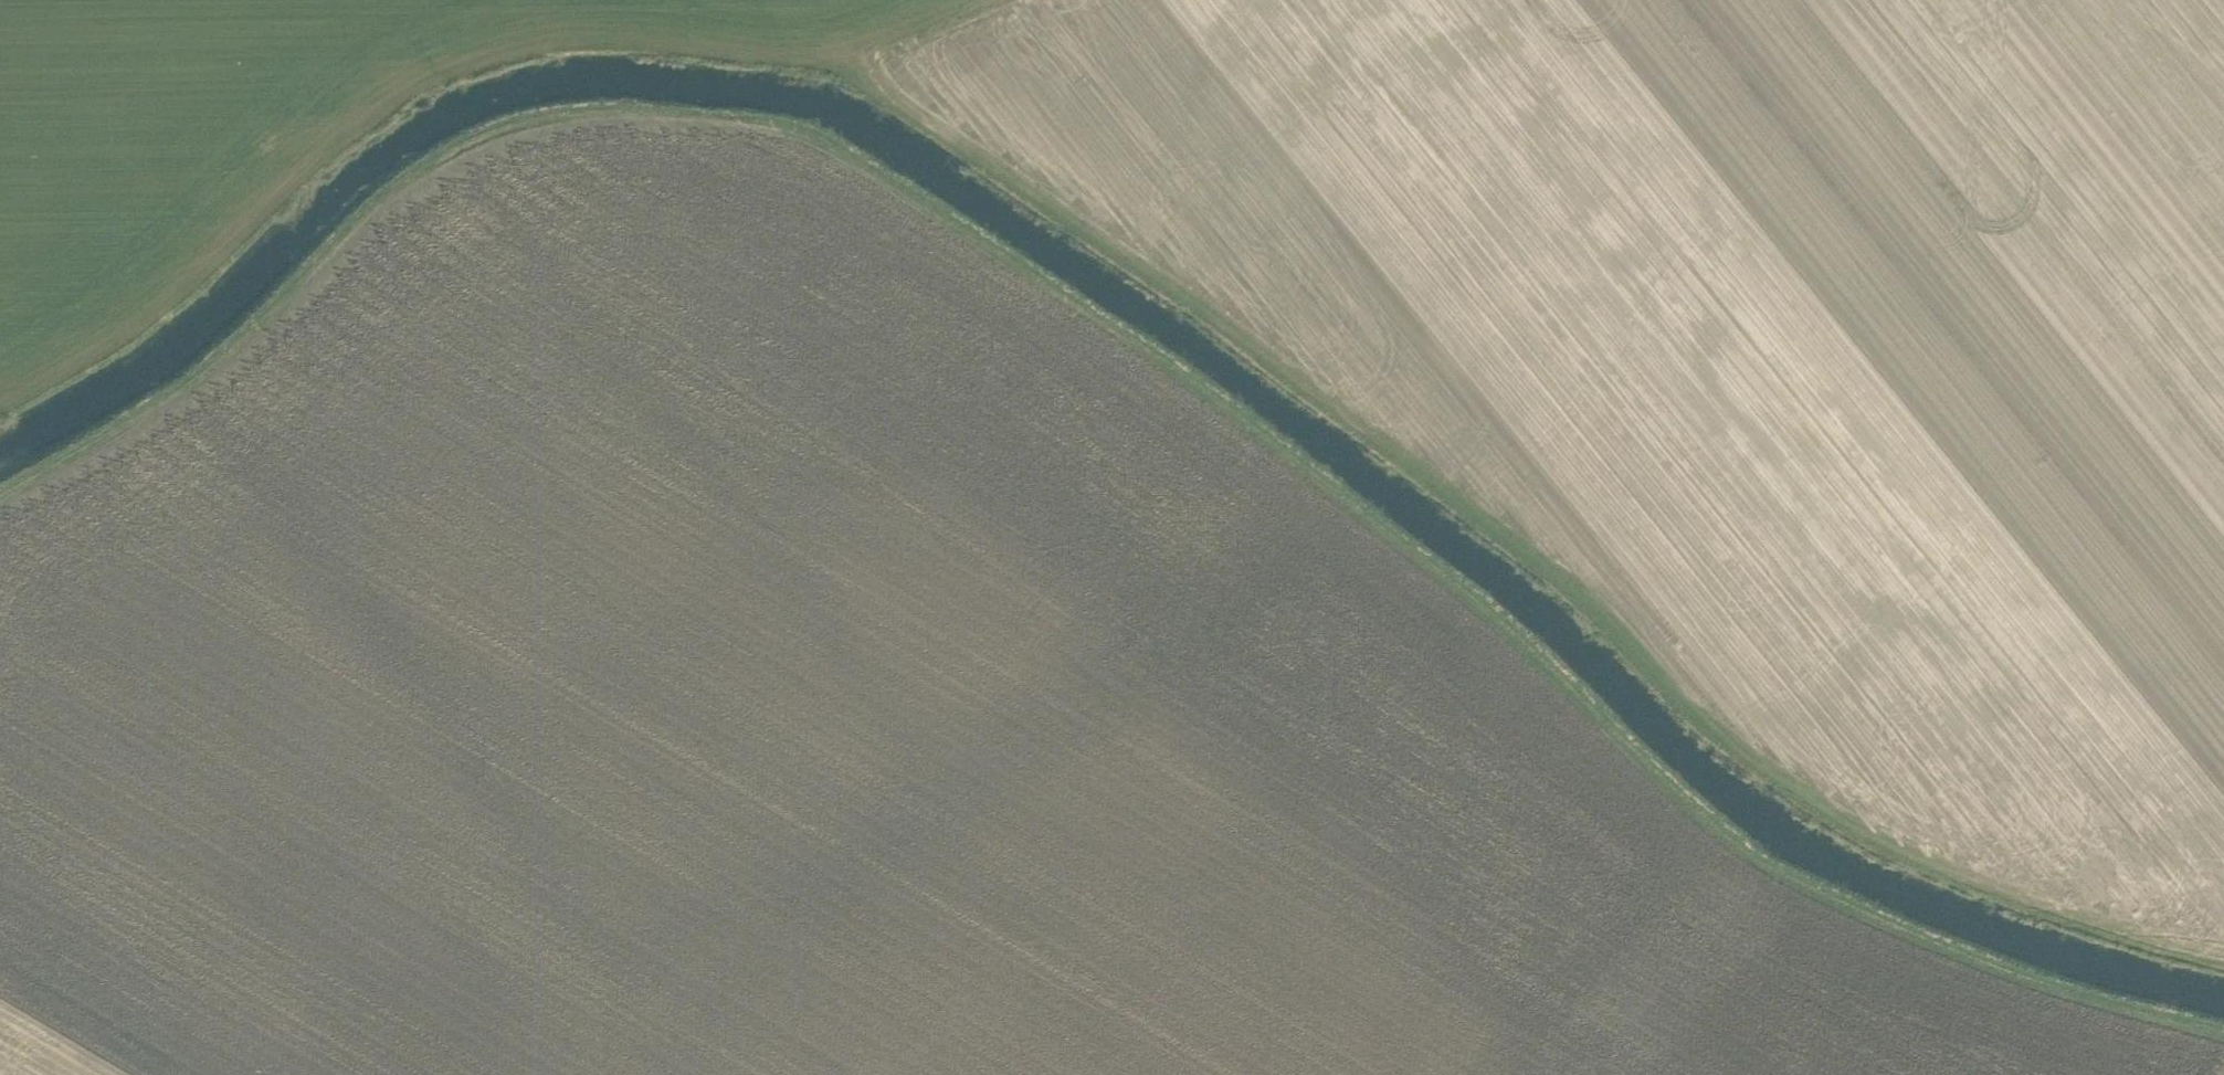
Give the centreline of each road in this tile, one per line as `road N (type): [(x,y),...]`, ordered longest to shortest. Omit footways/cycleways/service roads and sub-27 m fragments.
road 1 (track): [(0,484),(223,350),(436,146),(504,121),(547,115),(719,120),(806,133),(848,150),(1491,606),(1746,854),(1969,957),(2071,993),(2223,1032)]

